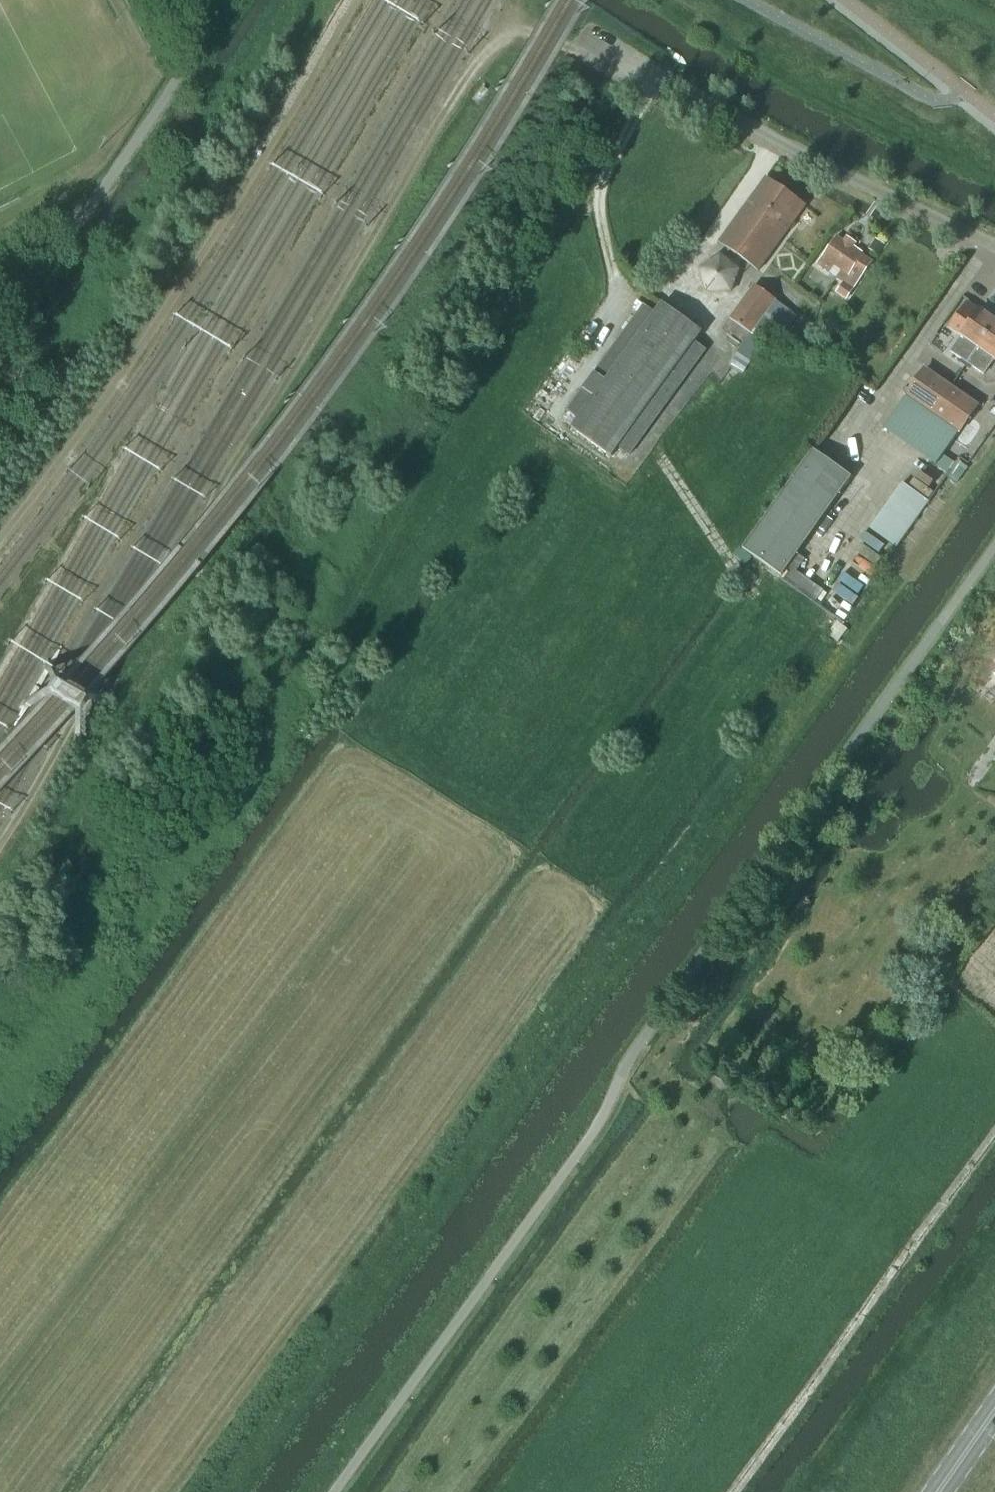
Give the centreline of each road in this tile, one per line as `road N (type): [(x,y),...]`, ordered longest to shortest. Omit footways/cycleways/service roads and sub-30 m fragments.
road 1 (track): [(359,0),(0,525)]
road 2 (unclassified): [(994,252),(822,174),(600,36)]
road 3 (track): [(660,460),(754,599)]

